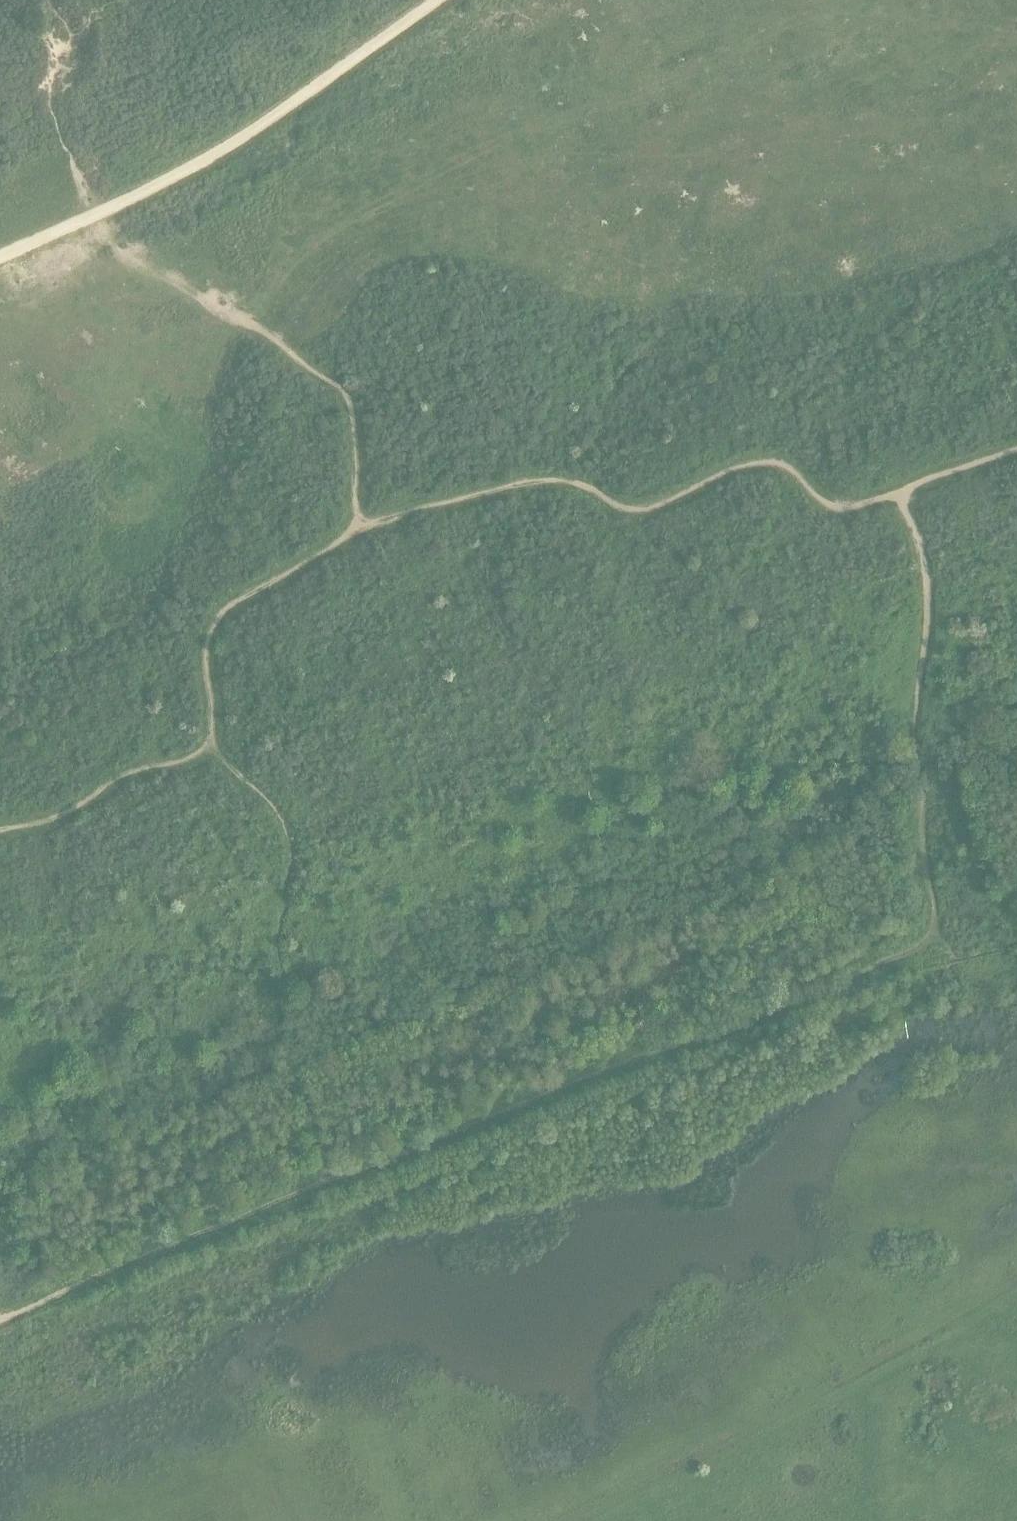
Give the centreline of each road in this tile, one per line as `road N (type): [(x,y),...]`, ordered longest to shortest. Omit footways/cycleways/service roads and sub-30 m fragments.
road 1 (track): [(581,1520),(867,1379),(1016,1291)]

